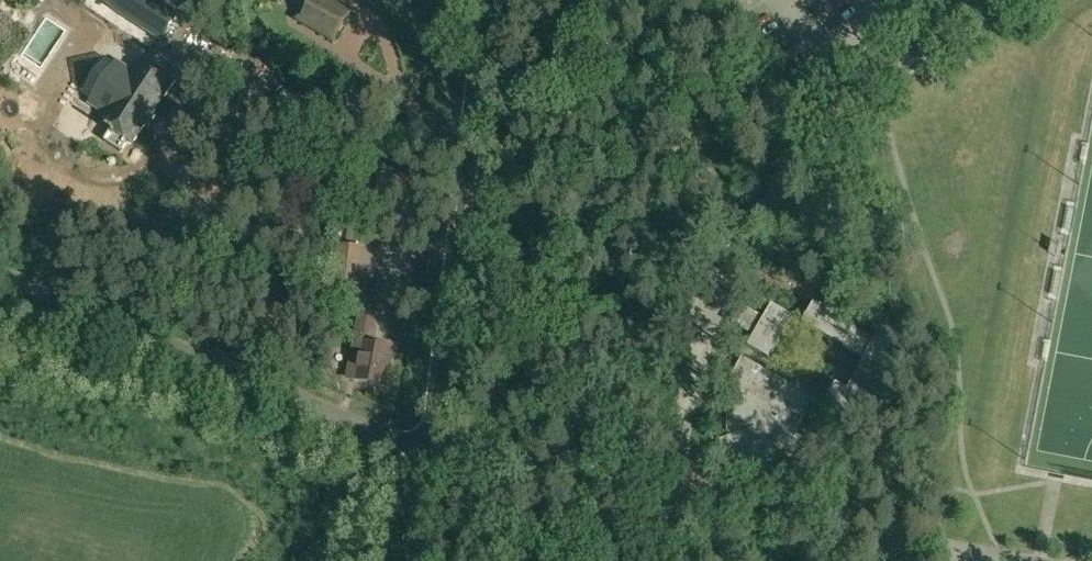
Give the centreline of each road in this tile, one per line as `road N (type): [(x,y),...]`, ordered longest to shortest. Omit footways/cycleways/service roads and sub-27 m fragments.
road 1 (residential): [(672,498),(705,335),(755,221),(796,162),(874,90),(1009,0)]
road 2 (unclassified): [(430,448),(0,272)]
road 3 (tertiary): [(430,448),(485,0)]
road 4 (unclassified): [(672,498),(463,455)]

